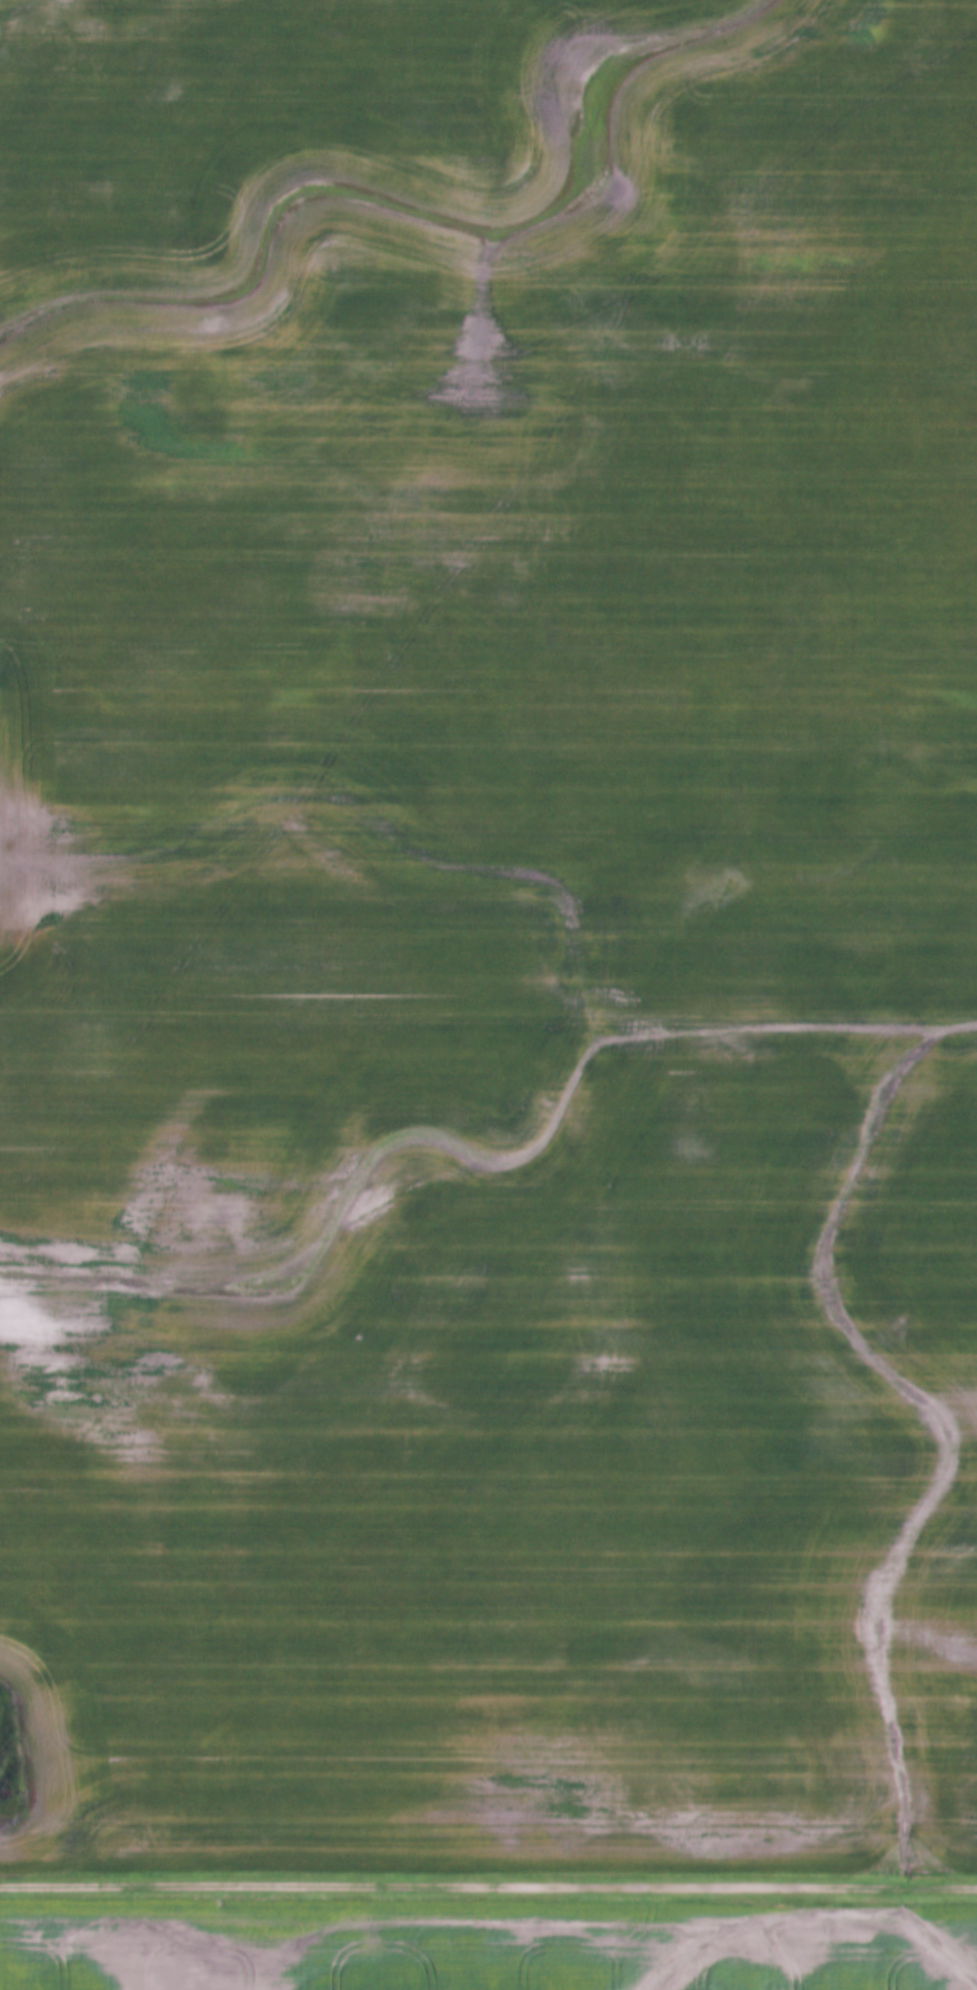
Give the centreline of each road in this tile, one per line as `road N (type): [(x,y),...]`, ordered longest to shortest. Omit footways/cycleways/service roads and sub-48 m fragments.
road 1 (track): [(976,1892),(0,1891)]

